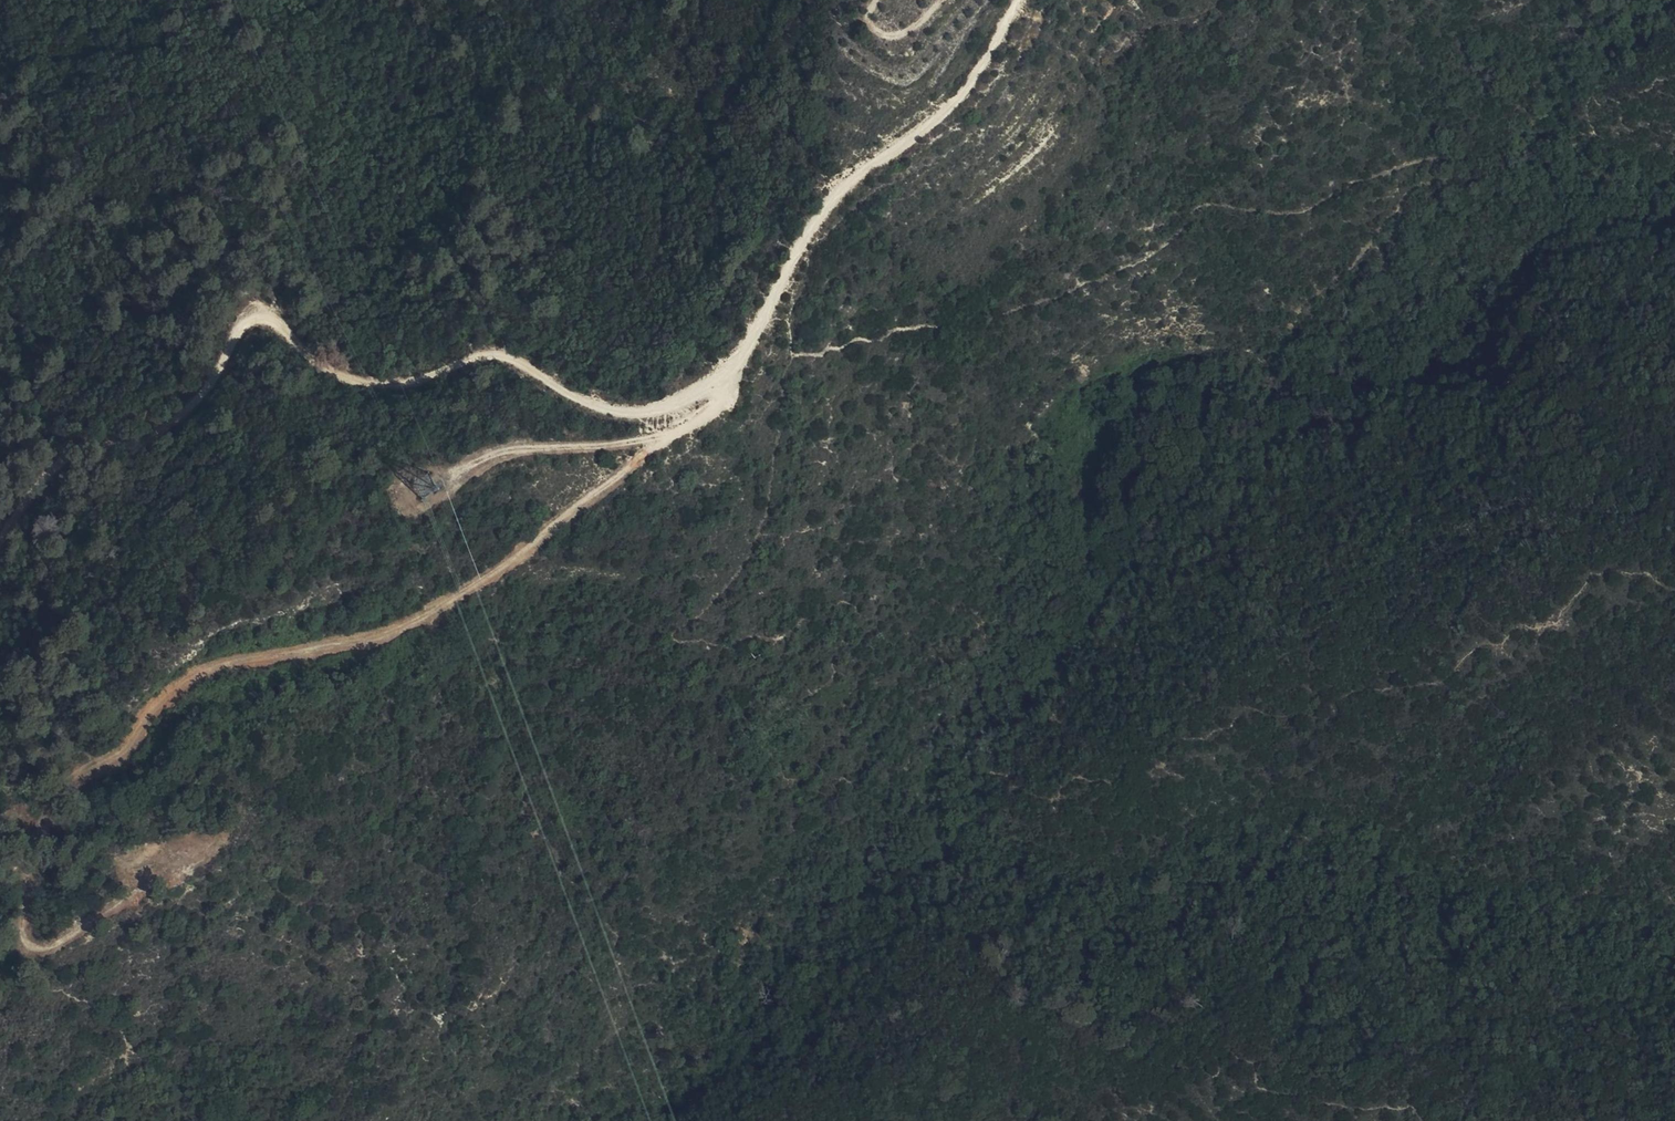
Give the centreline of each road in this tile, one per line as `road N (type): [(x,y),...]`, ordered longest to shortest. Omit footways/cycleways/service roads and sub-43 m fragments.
road 1 (track): [(1022,0),(984,64),(938,115),(854,178),(810,228),(723,403),(461,595),(408,621),(214,656),(128,743),(65,788),(36,830),(21,880),(25,938),(43,955),(147,896)]
road 2 (track): [(743,361),(689,400),(651,412),(586,399),(515,360),(488,356),(433,375),(352,375),(309,361),(265,315),(242,326),(228,361),(153,444),(75,459),(0,540)]

